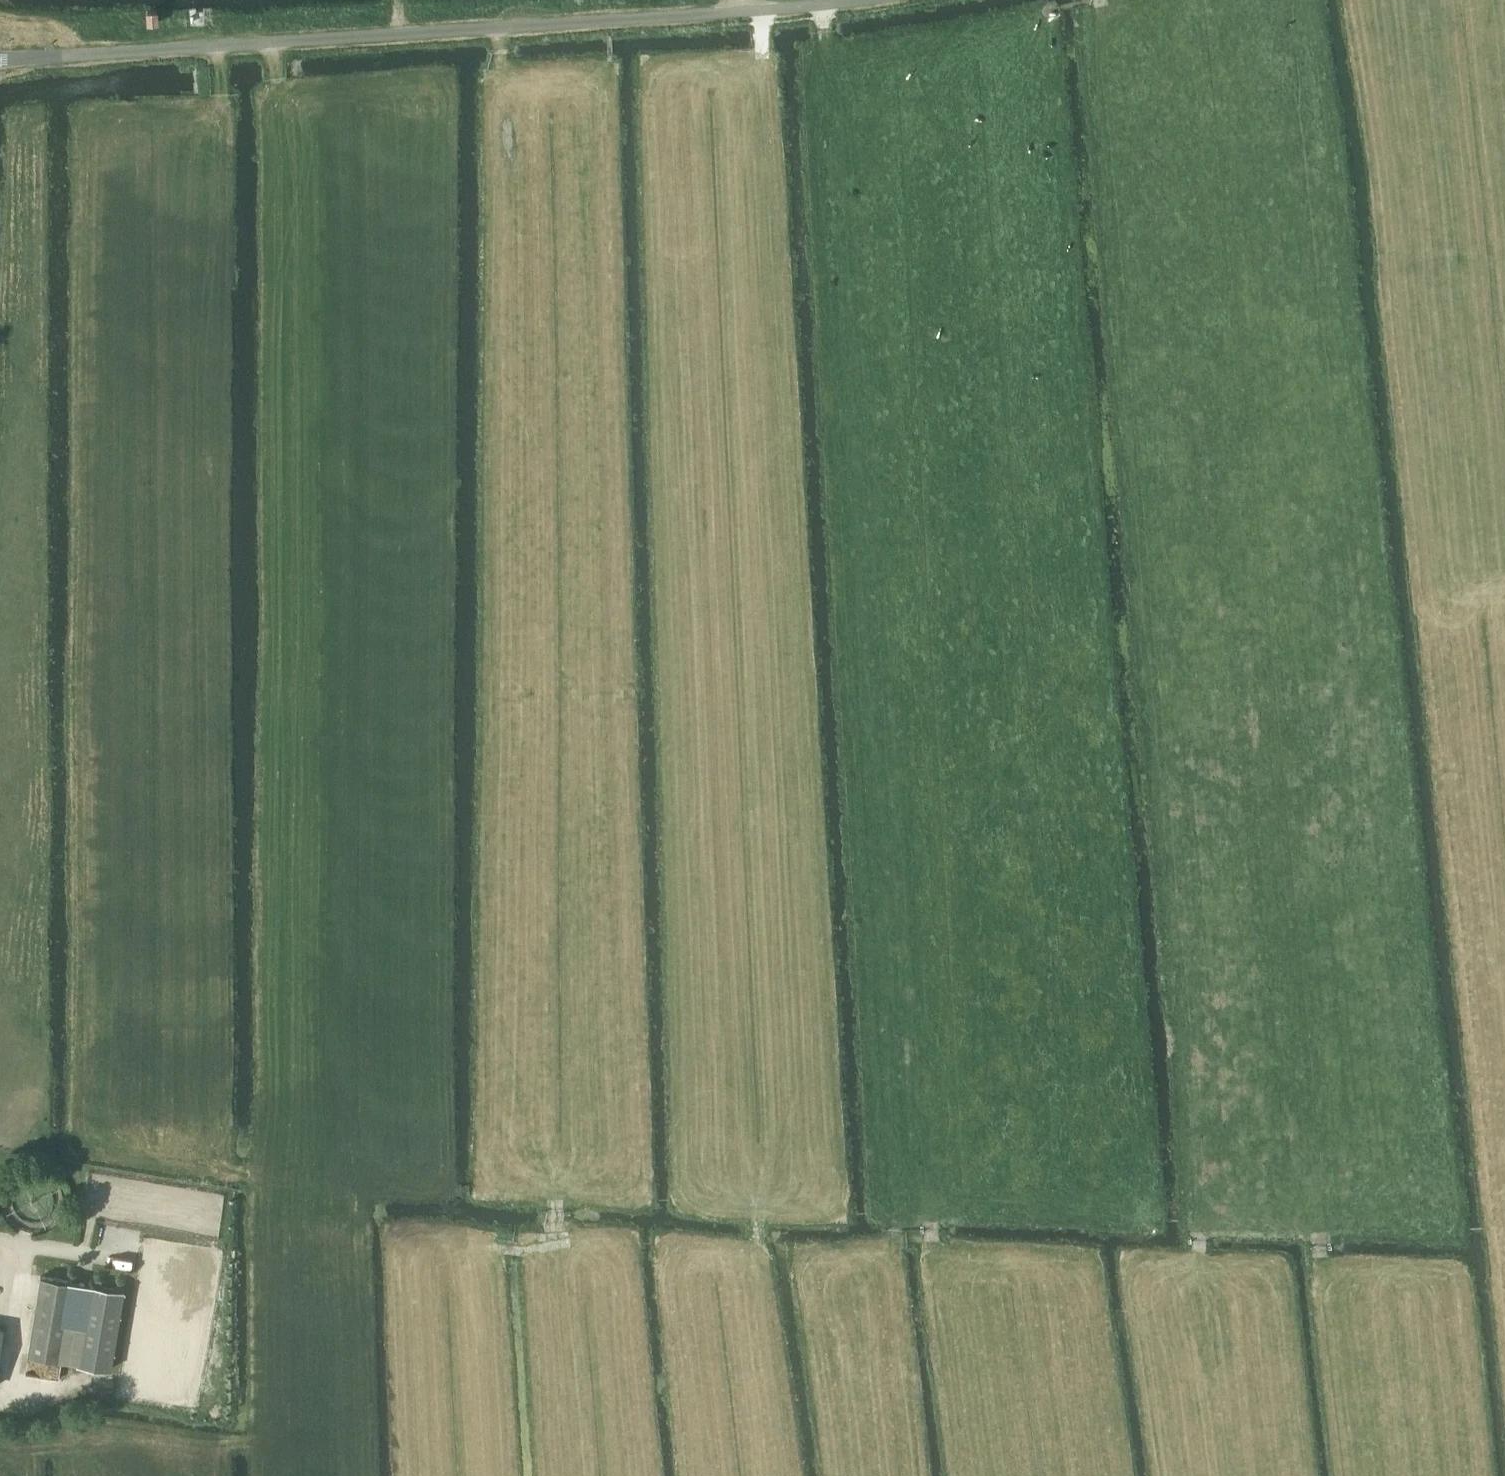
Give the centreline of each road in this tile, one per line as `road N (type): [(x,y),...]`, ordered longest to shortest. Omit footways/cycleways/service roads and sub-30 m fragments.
road 1 (track): [(1197,1212),(1100,0)]
road 2 (unclassified): [(0,59),(365,42),(877,0)]
road 3 (track): [(1201,1264),(1197,1212),(1320,1223),(1323,1273)]

